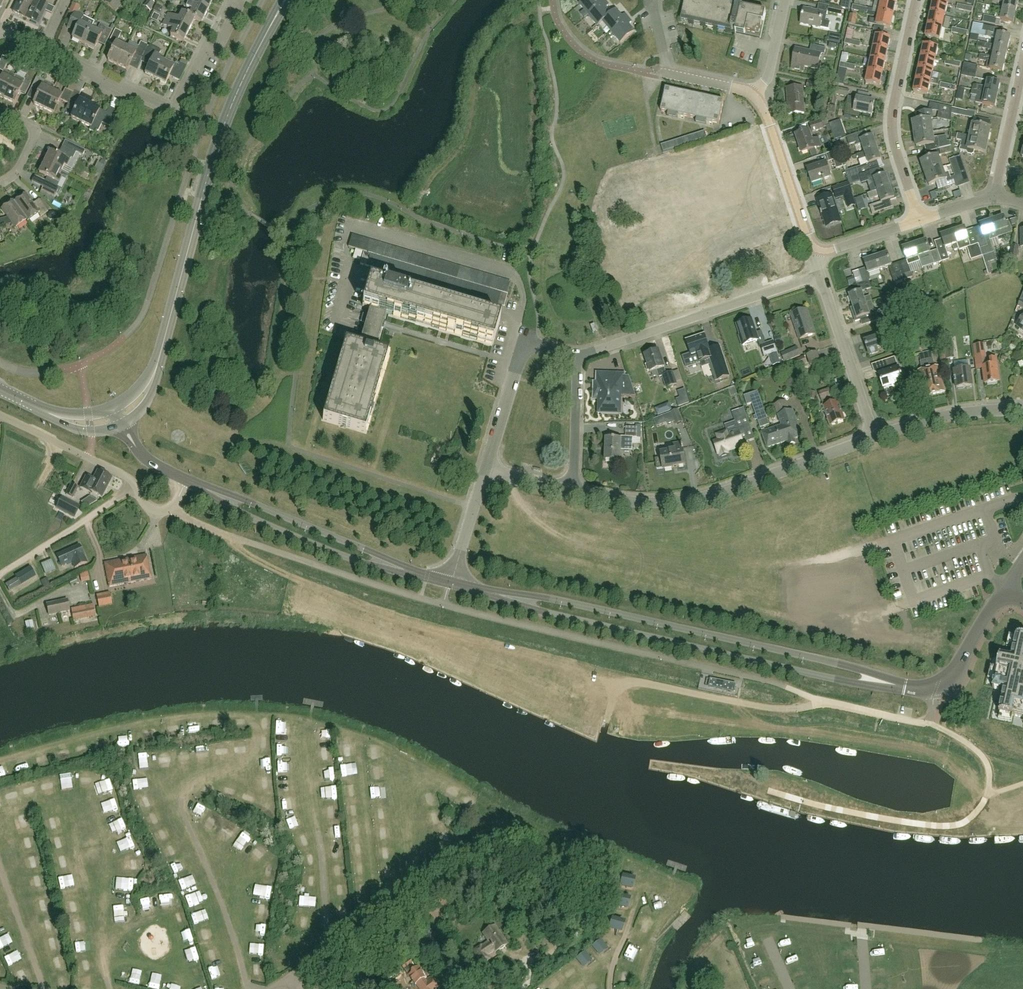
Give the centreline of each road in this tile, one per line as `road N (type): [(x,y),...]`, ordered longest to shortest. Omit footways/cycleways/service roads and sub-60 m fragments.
road 1 (residential): [(905,688),(838,663),(543,597),(505,596)]
road 2 (residential): [(505,596),(835,679),(905,688)]
road 3 (tertiary): [(159,361),(228,116),(286,0)]
road 4 (residential): [(573,490),(621,501),(690,501),(873,437)]
road 5 (residential): [(820,276),(577,356)]
road 6 (residential): [(187,479),(172,509),(151,511),(127,477),(0,415)]
road 7 (residential): [(921,220),(892,120),(917,0)]
road 8 (residential): [(215,494),(250,517),(358,562),(418,574)]
road 9 (residential): [(418,574),(215,494)]
road 10 (residential): [(196,61),(174,111),(42,49)]
road 11 (residential): [(486,470),(527,338),(577,356)]
road 12 (residential): [(821,252),(811,244),(754,95)]
road 13 (residential): [(873,437),(820,276)]
road 14 (track): [(135,486),(0,577)]
road 15 (residential): [(1022,410),(953,414),(873,437)]
road 16 (residential): [(905,688),(944,687),(1004,591)]
road 17 (residential): [(1022,66),(994,199)]
road 18 (residential): [(573,490),(577,356)]
road 19 (track): [(872,614),(833,620),(741,604)]

